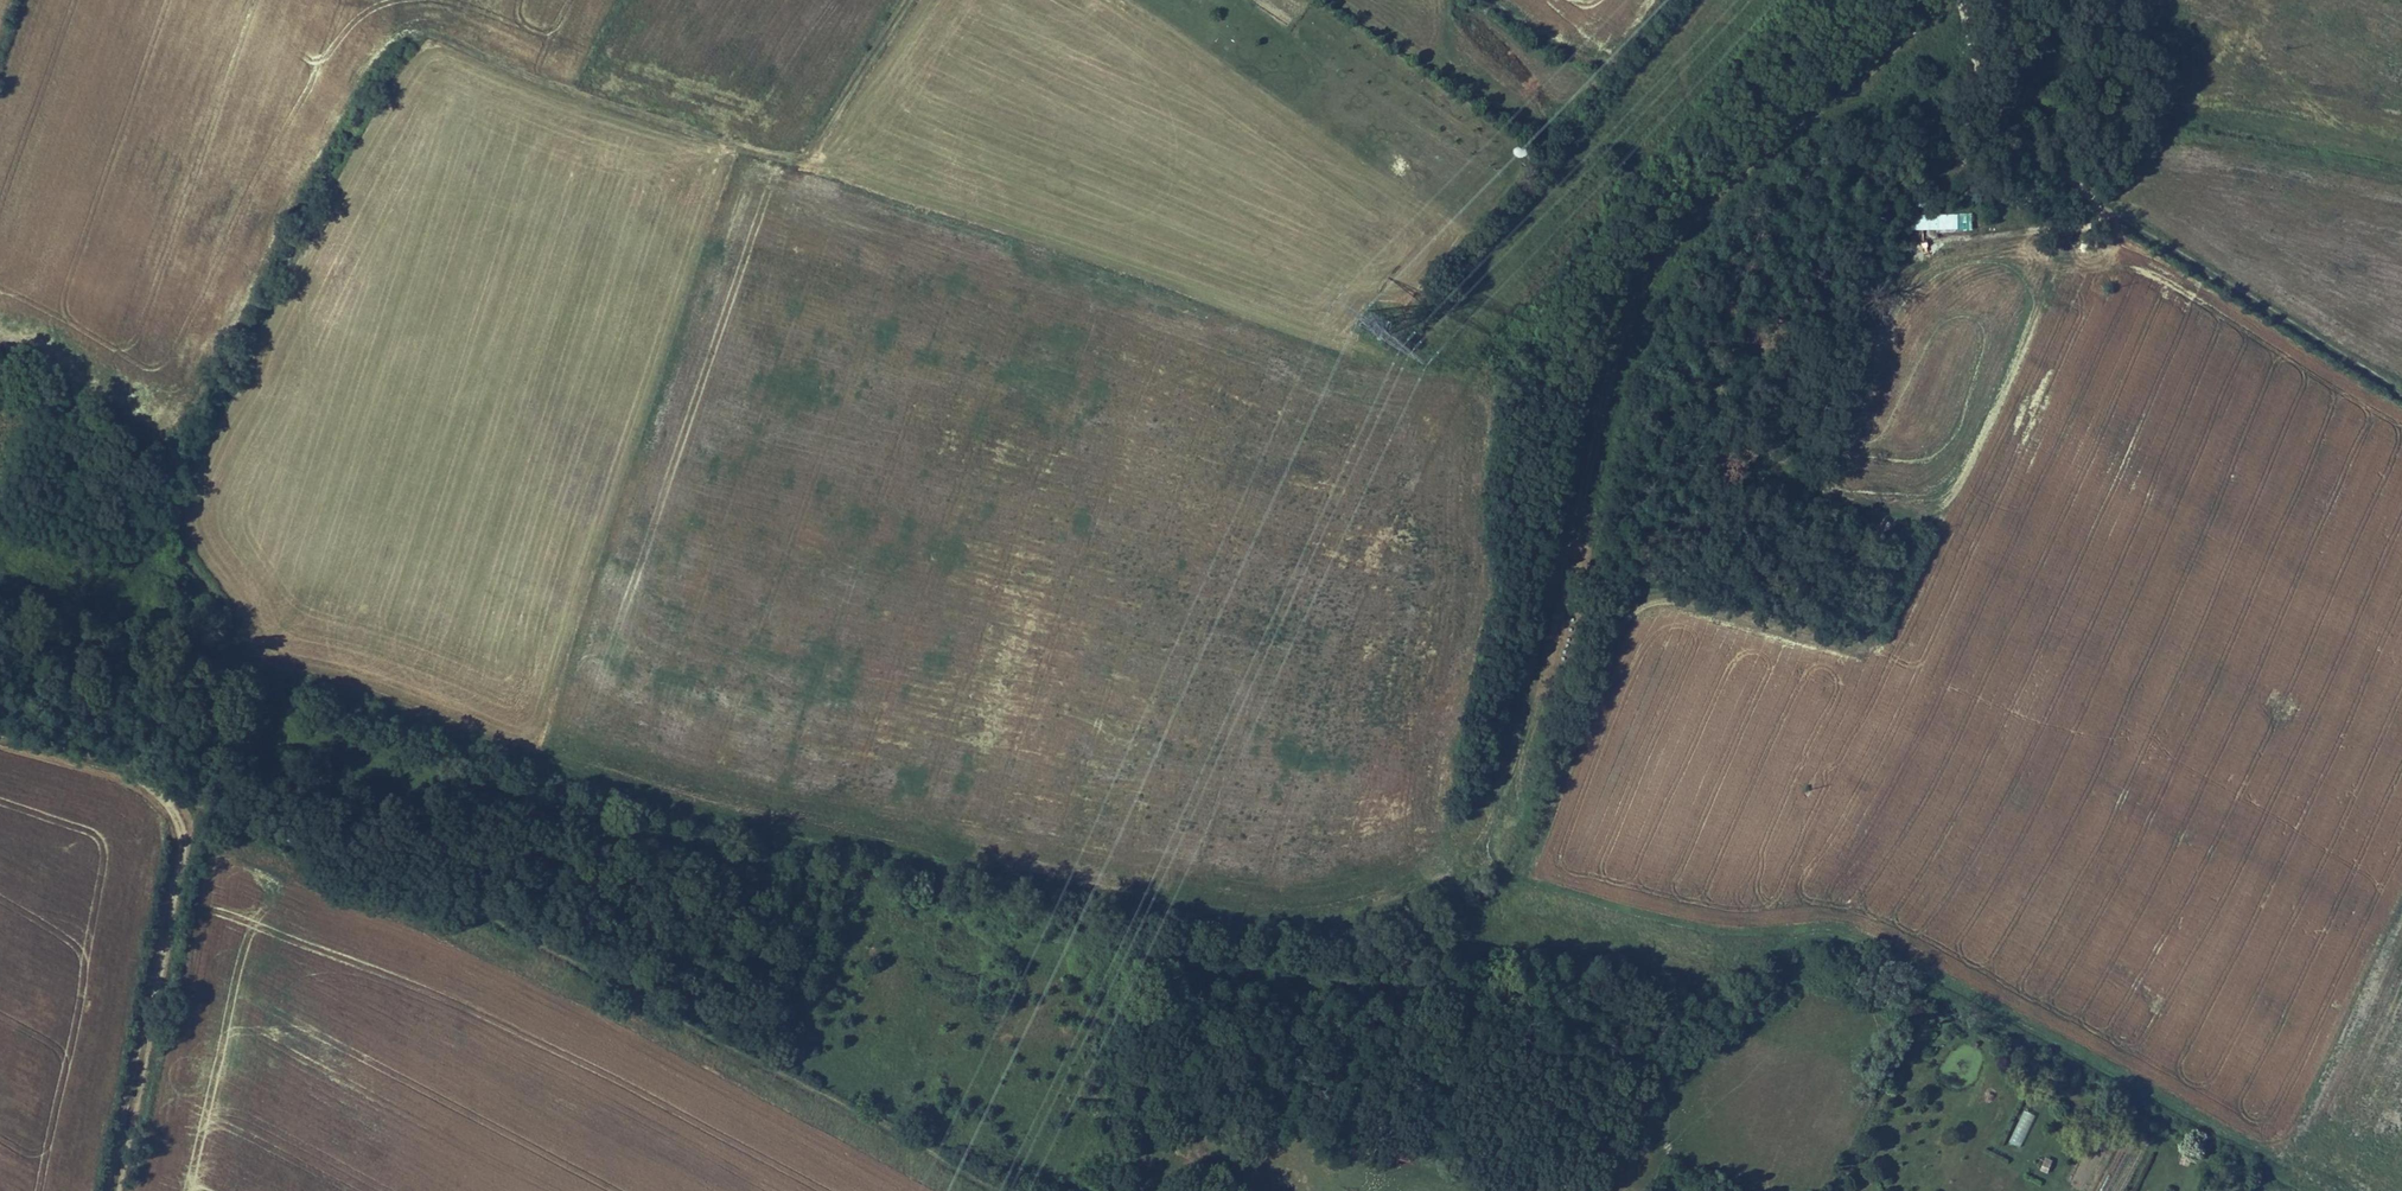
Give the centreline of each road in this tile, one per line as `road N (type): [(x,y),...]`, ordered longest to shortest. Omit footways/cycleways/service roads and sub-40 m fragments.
road 1 (track): [(910,0),(798,164),(588,100),(432,35),(402,51),(333,160),(222,392),(169,482),(167,527),(217,604),(234,652),(189,823)]
road 2 (track): [(1008,1190),(427,911),(189,823)]
road 3 (track): [(189,823),(114,1190)]
road 4 (track): [(189,823),(0,764)]

